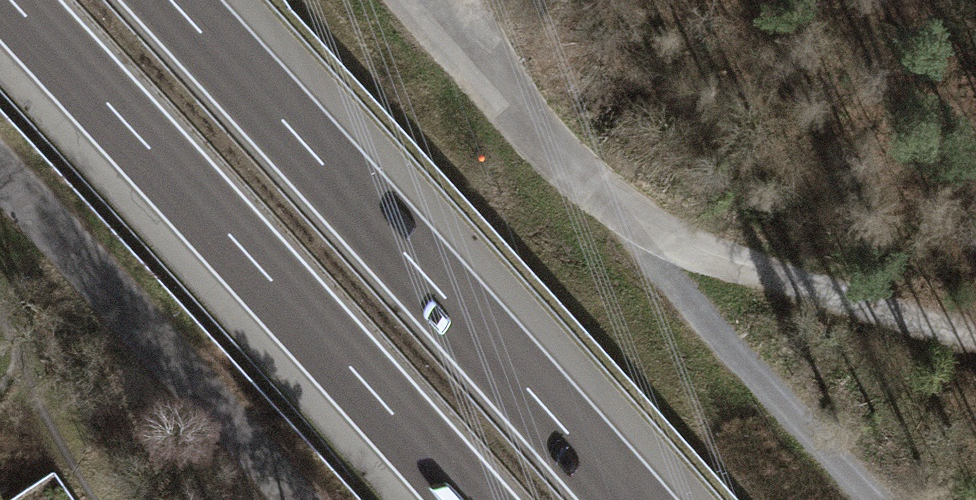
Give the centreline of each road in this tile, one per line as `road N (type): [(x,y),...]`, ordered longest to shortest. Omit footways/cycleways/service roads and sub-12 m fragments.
road 1 (motorway): [(631,499),(173,0)]
road 2 (motorway): [(9,0),(467,499)]
road 3 (track): [(431,0),(657,250),(762,285),(975,324)]
road 4 (unclassified): [(0,174),(296,499)]
road 5 (track): [(657,250),(874,499)]

